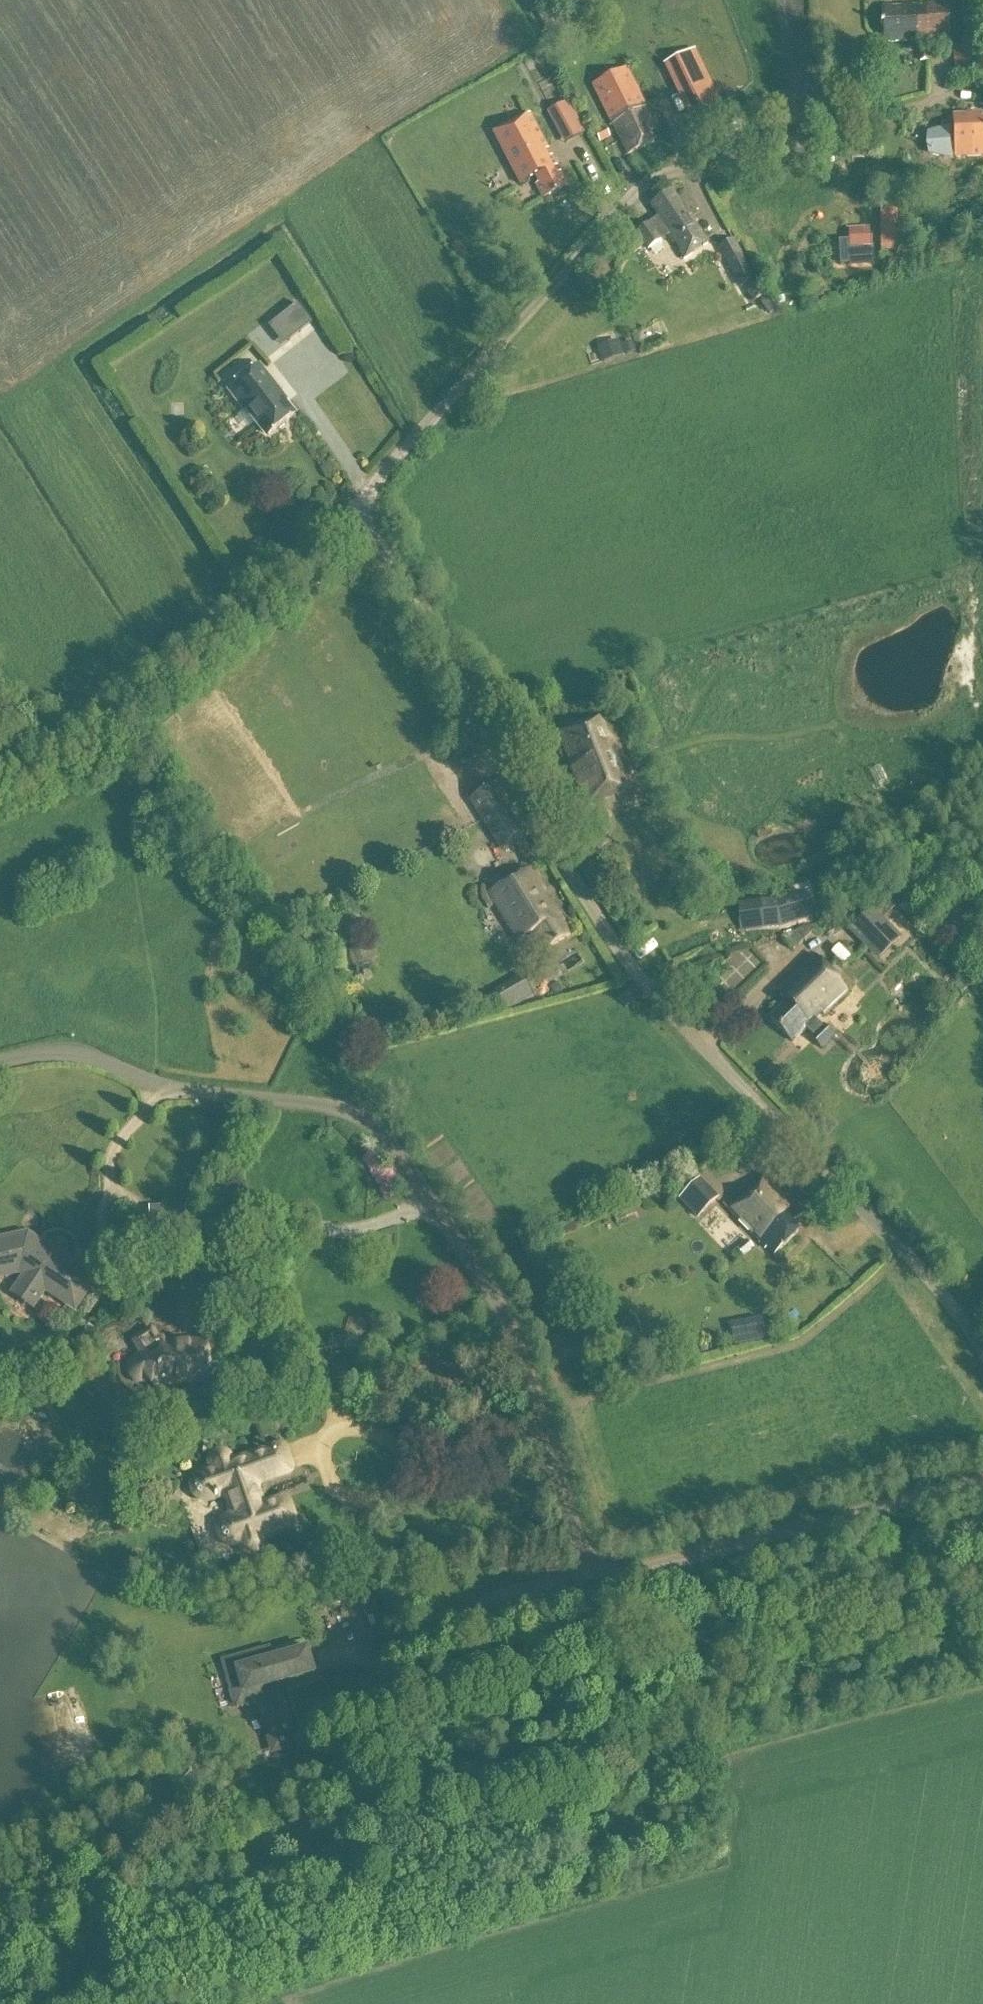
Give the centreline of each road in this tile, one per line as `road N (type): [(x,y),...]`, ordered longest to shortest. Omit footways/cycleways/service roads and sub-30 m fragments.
road 1 (unclassified): [(982,1351),(917,1268),(632,968),(357,508),(611,214),(637,196),(948,105)]
road 2 (unclassified): [(0,1062),(62,1052),(183,1094),(347,1112),(376,1127),(509,1324),(583,1552),(605,1572),(982,1482)]
road 3 (track): [(357,508),(148,675),(0,761)]
road 4 (track): [(427,1202),(199,1279),(184,1334)]

